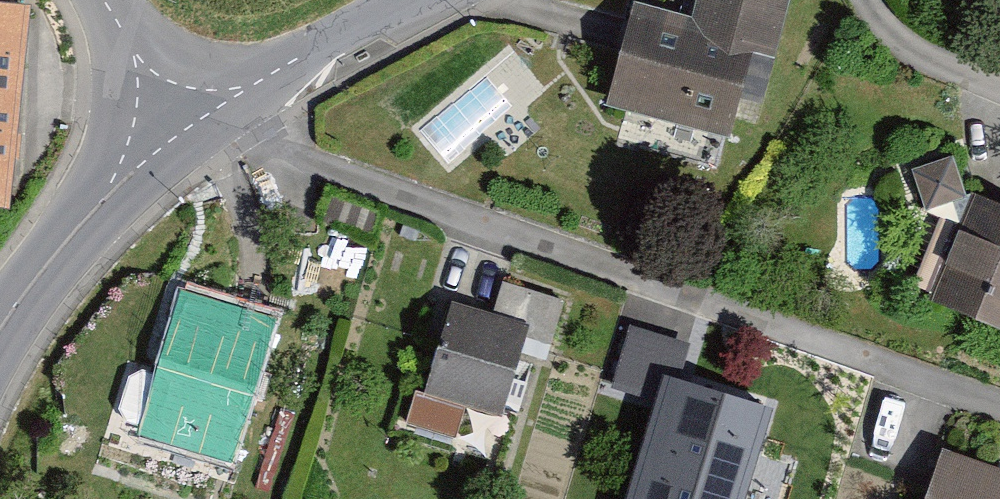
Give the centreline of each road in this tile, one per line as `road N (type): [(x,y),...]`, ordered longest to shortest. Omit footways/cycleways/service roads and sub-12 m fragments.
road 1 (tertiary): [(175,117),(0,331)]
road 2 (tertiary): [(410,0),(175,117)]
road 3 (unclassified): [(175,117),(96,0)]

